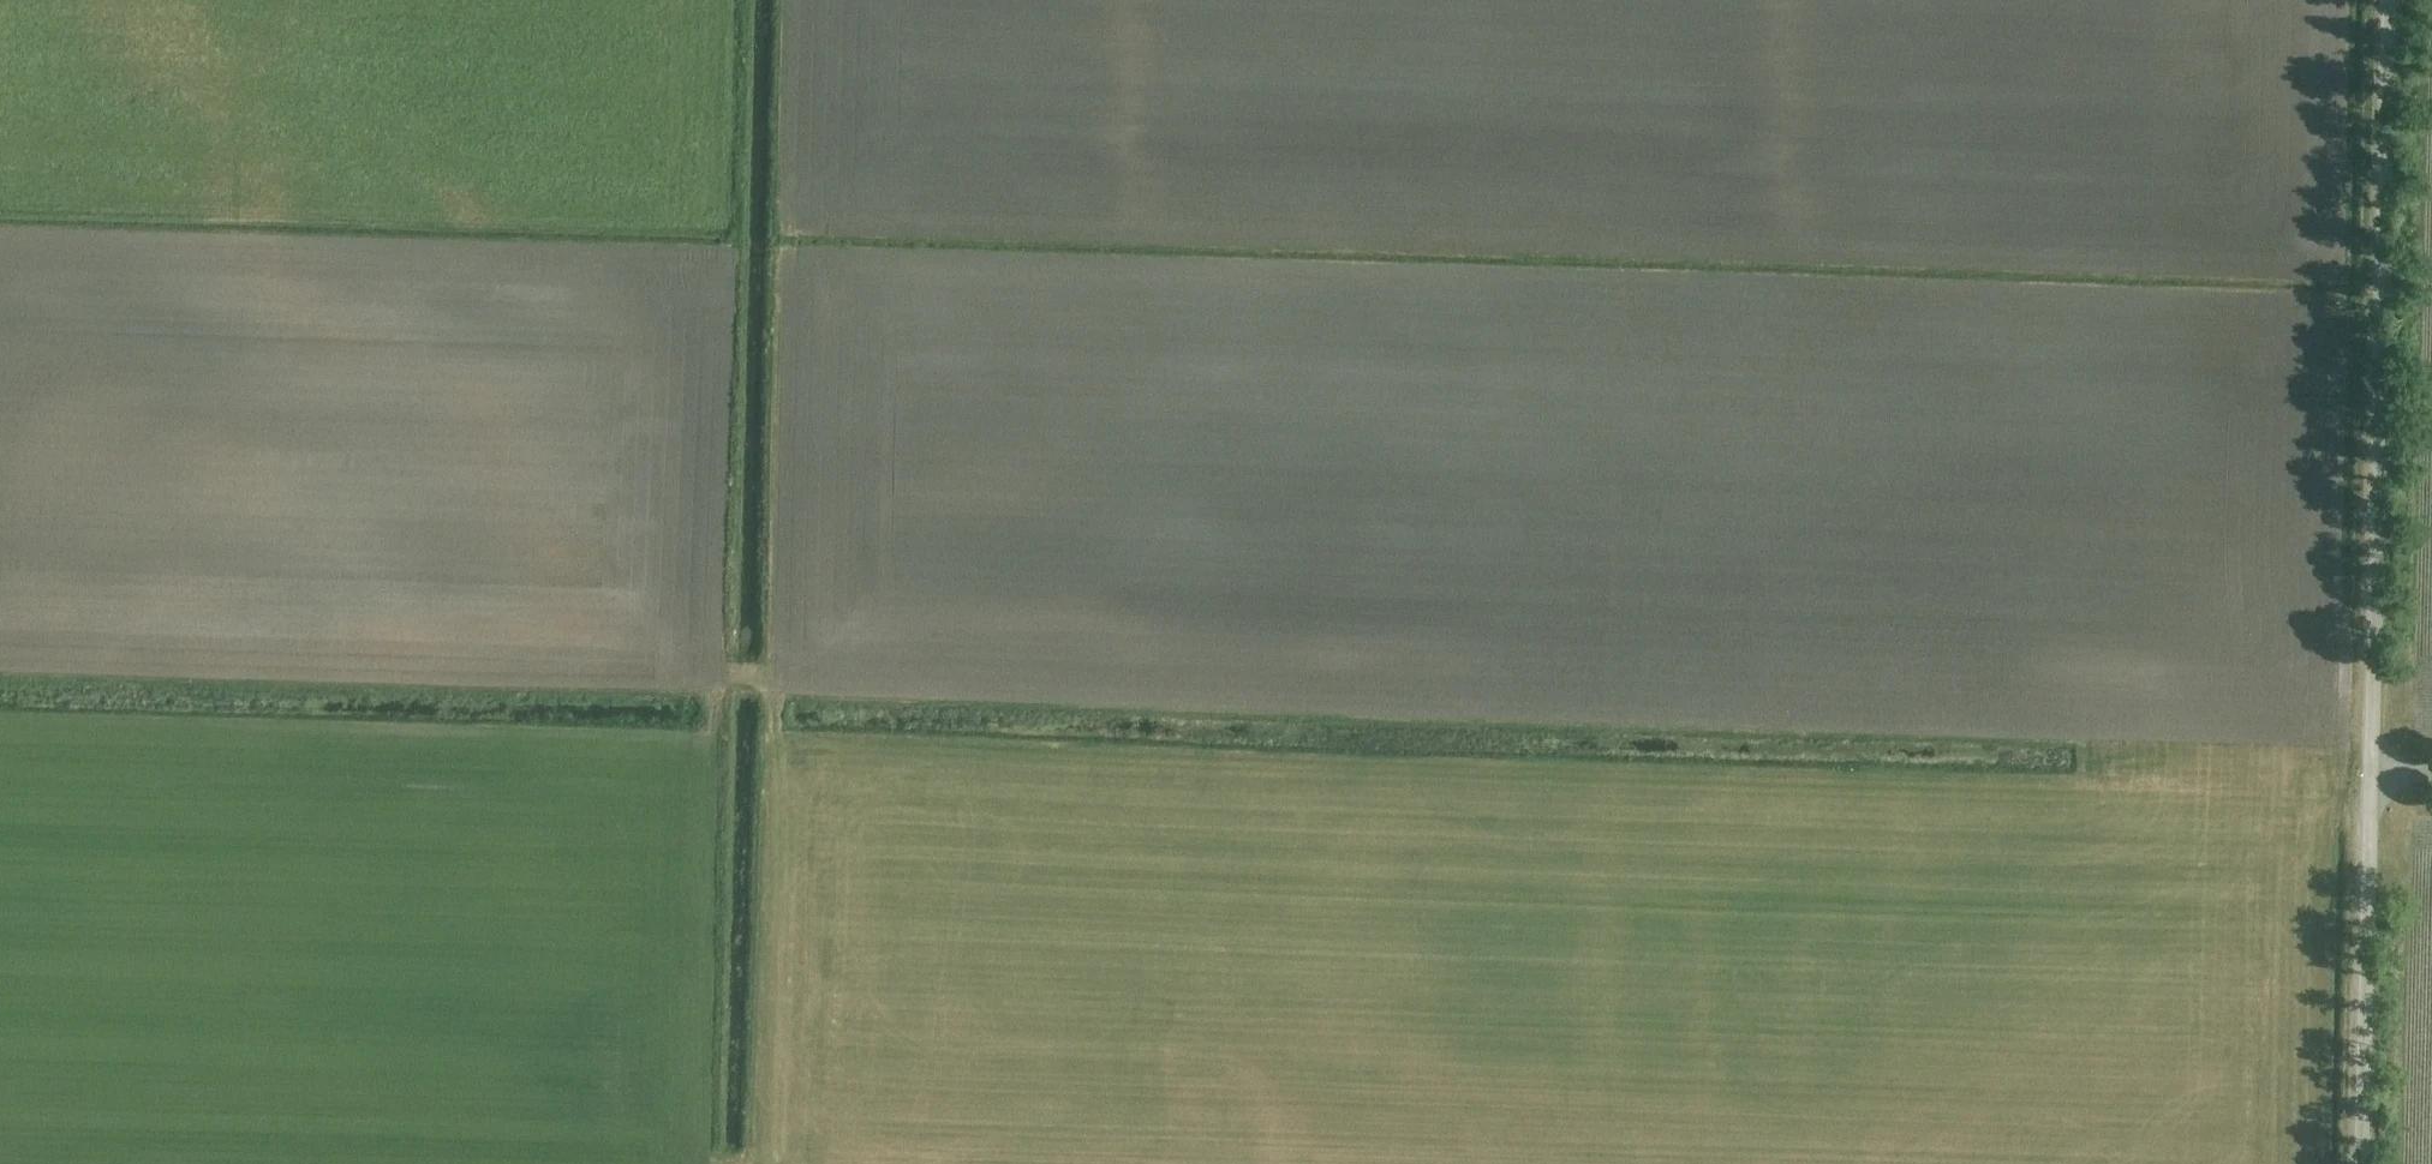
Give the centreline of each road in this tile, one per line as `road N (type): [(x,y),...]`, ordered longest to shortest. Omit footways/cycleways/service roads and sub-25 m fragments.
road 1 (unclassified): [(2360,1163),(2387,0)]

